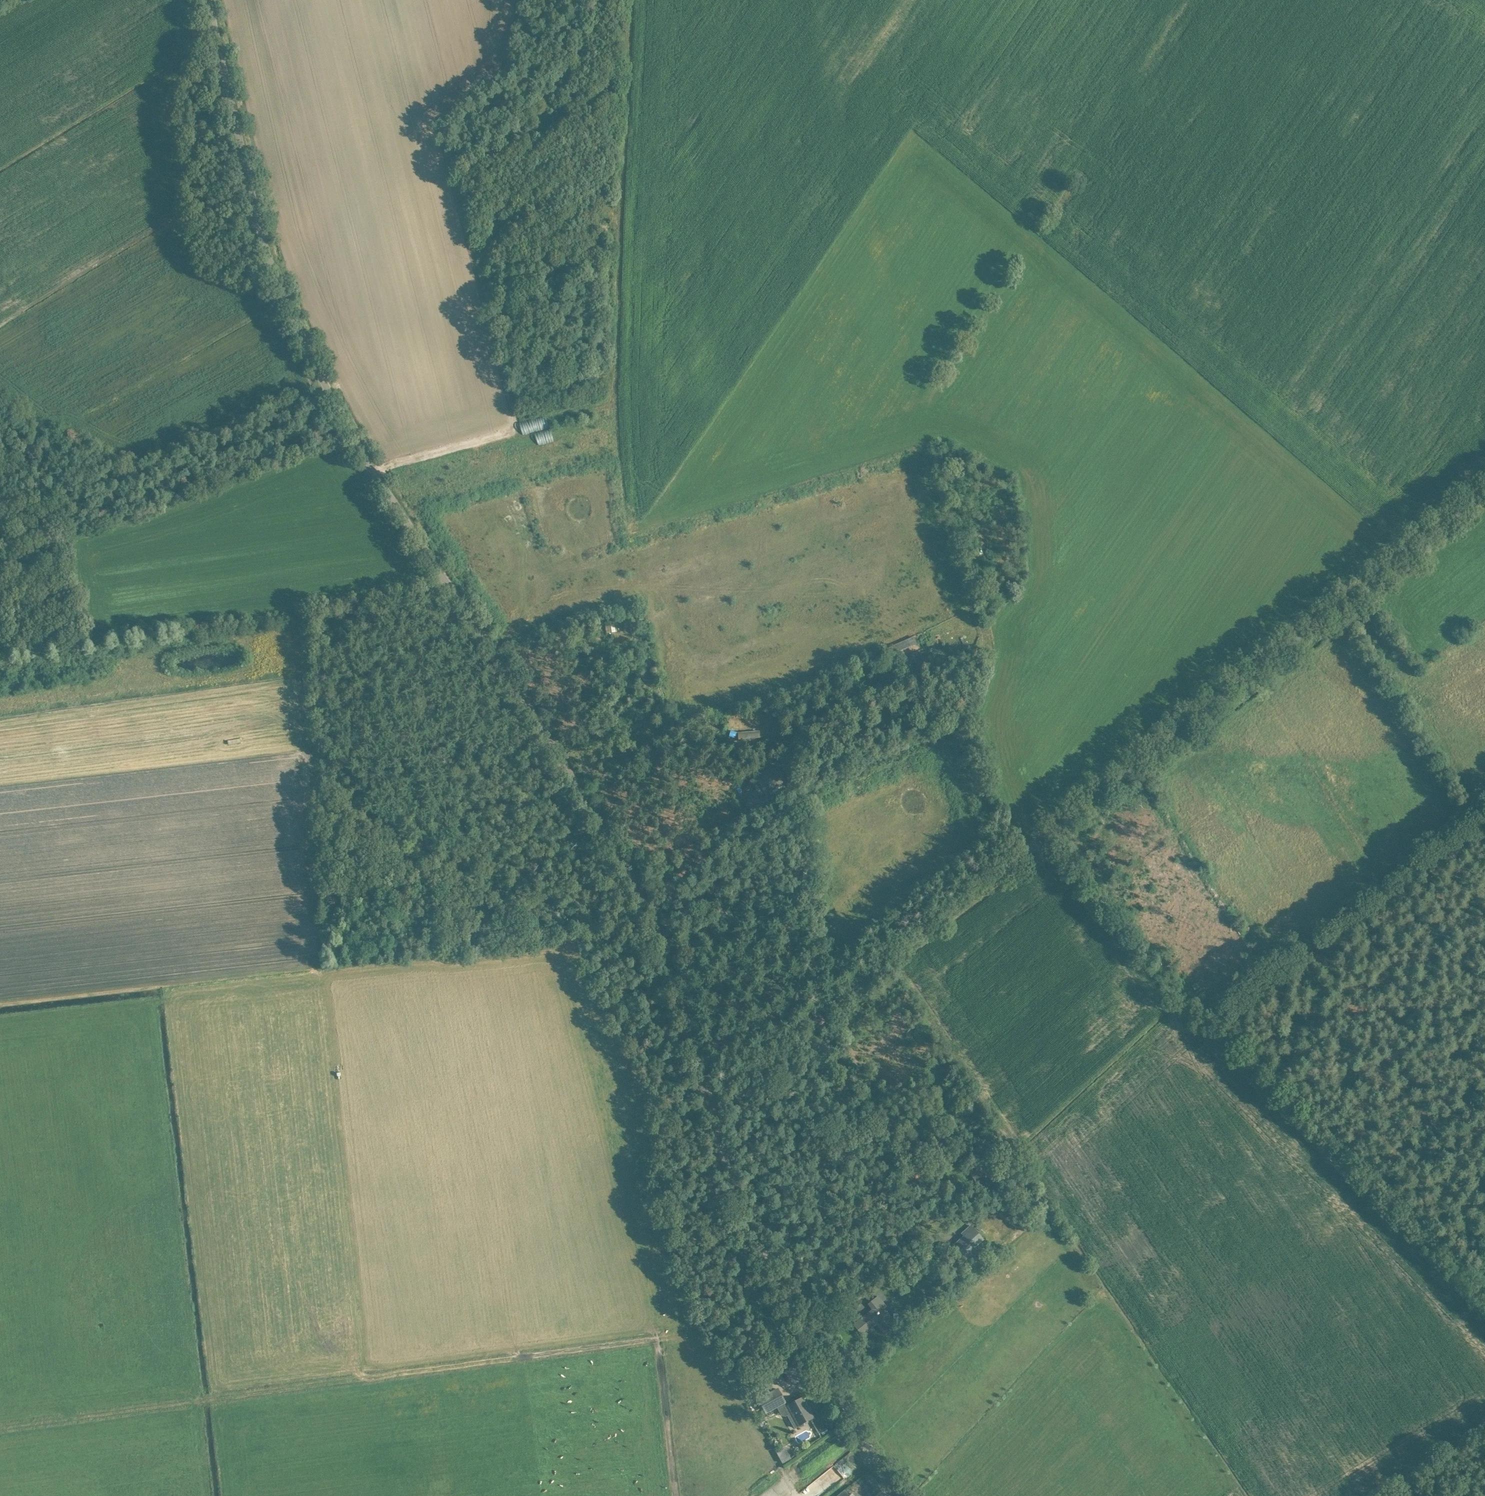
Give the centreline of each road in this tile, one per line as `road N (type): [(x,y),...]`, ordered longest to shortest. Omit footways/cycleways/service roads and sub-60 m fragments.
road 1 (unclassified): [(711,1113),(660,931),(635,875),(332,399),(292,318),(255,204),(212,0)]
road 2 (unclassified): [(711,1113),(1079,832),(1484,498)]
road 3 (unclassified): [(897,1495),(739,1201),(711,1113)]

